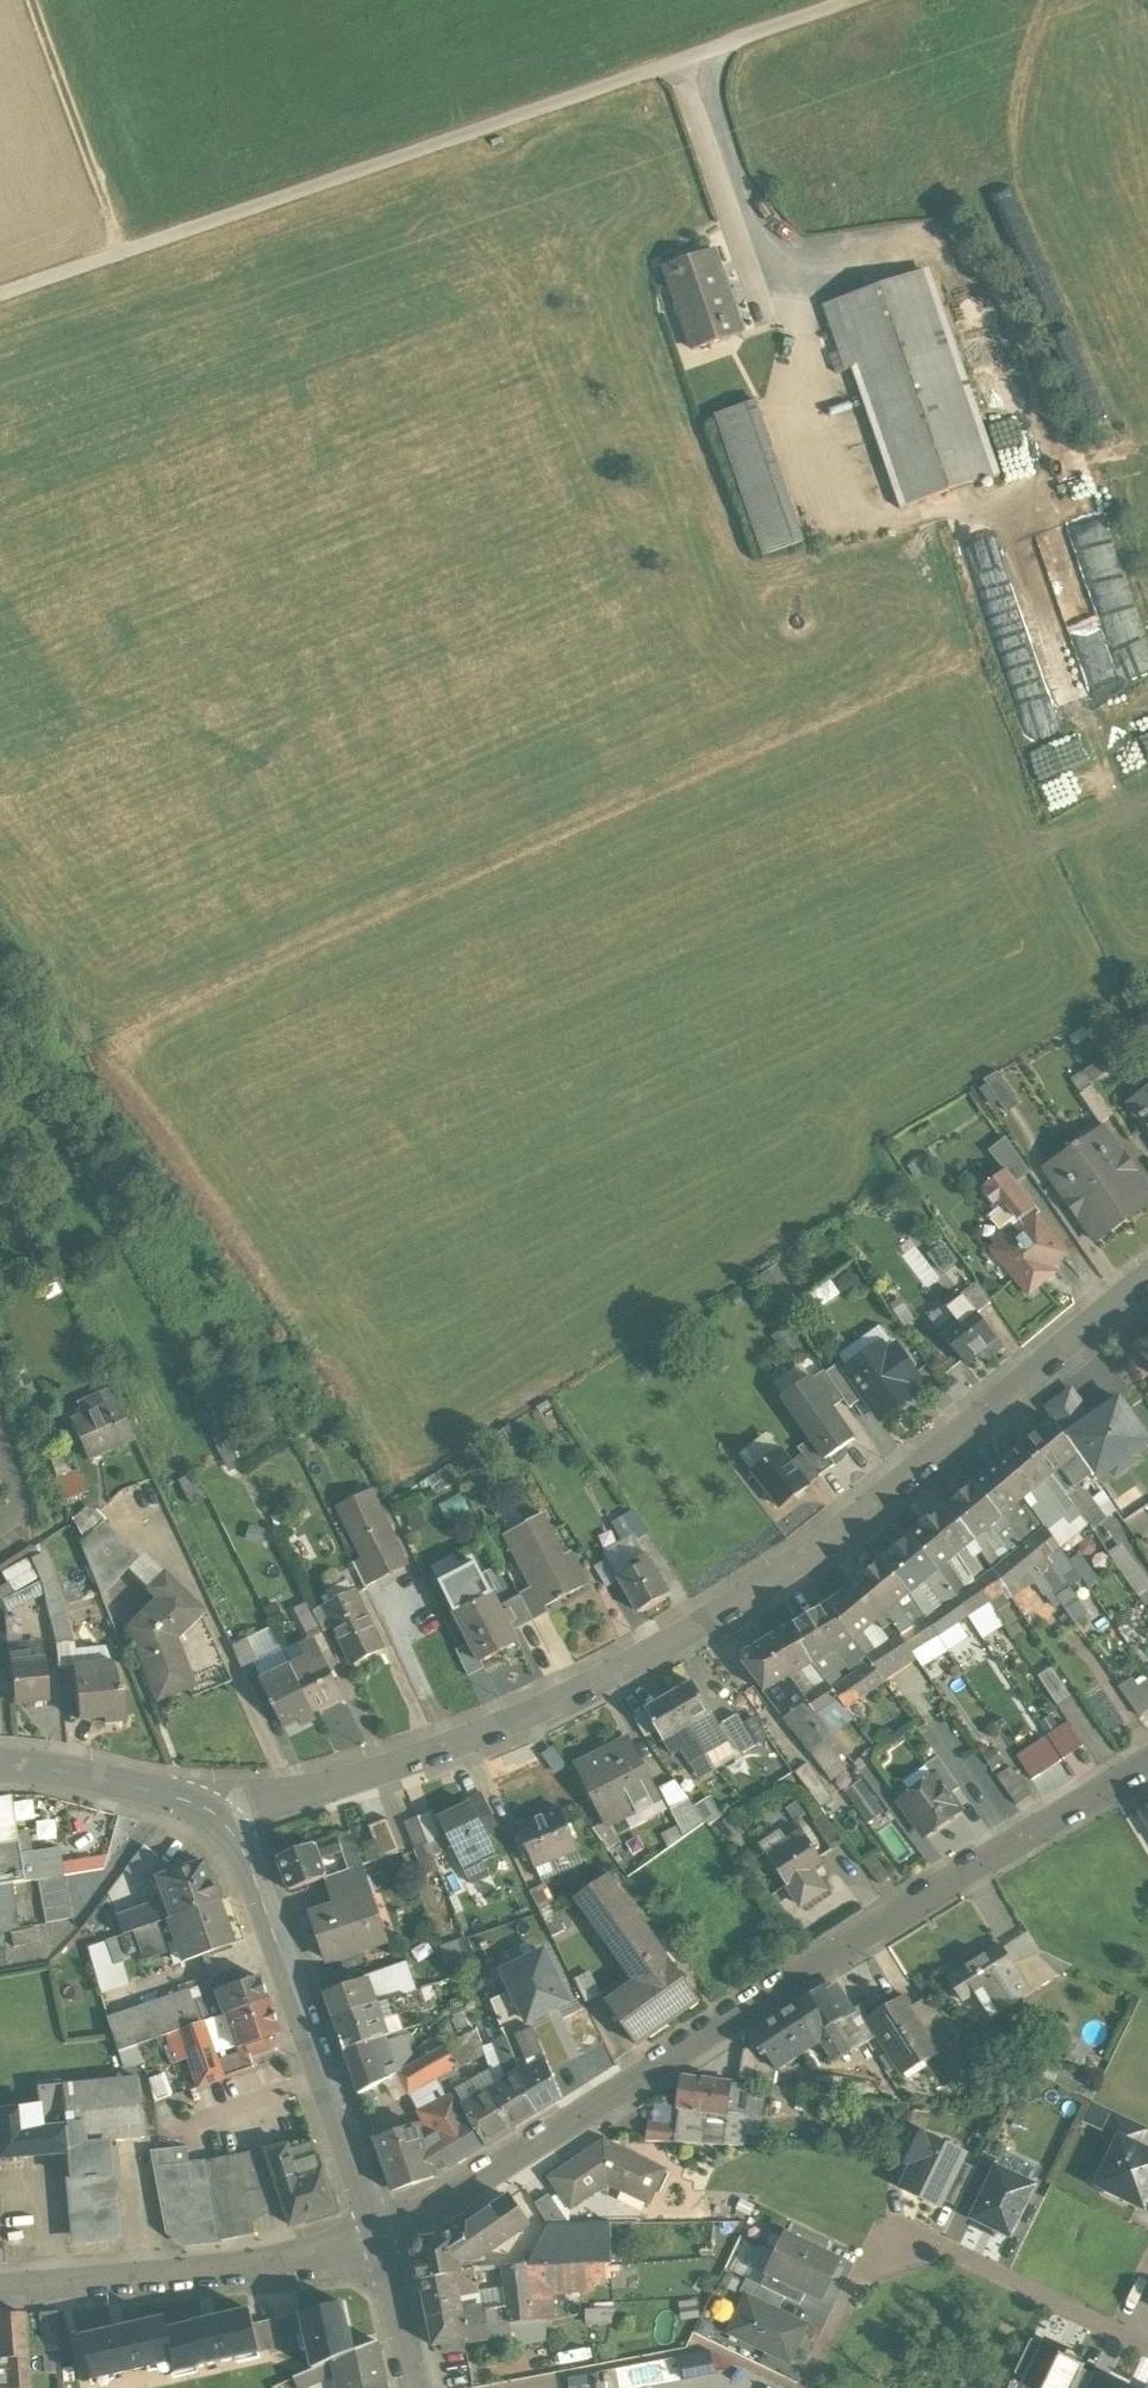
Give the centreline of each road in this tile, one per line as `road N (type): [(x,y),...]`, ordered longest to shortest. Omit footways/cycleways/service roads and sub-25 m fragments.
road 1 (residential): [(208,1809),(290,1795),(506,1726),(646,1657),(786,1570),(1147,1279)]
road 2 (track): [(0,302),(880,0)]
road 3 (residential): [(379,2238),(901,1914),(1147,1771)]
road 4 (tertiary): [(208,1809),(236,1837),(379,2238)]
road 5 (residential): [(802,2387),(886,2235),(1137,2337)]
road 6 (residential): [(379,2238),(96,2289),(0,2295)]
road 7 (track): [(135,255),(42,0)]
road 8 (tertiary): [(208,1809),(107,1781),(0,1766)]
road 9 (tertiary): [(379,2238),(412,2387)]

